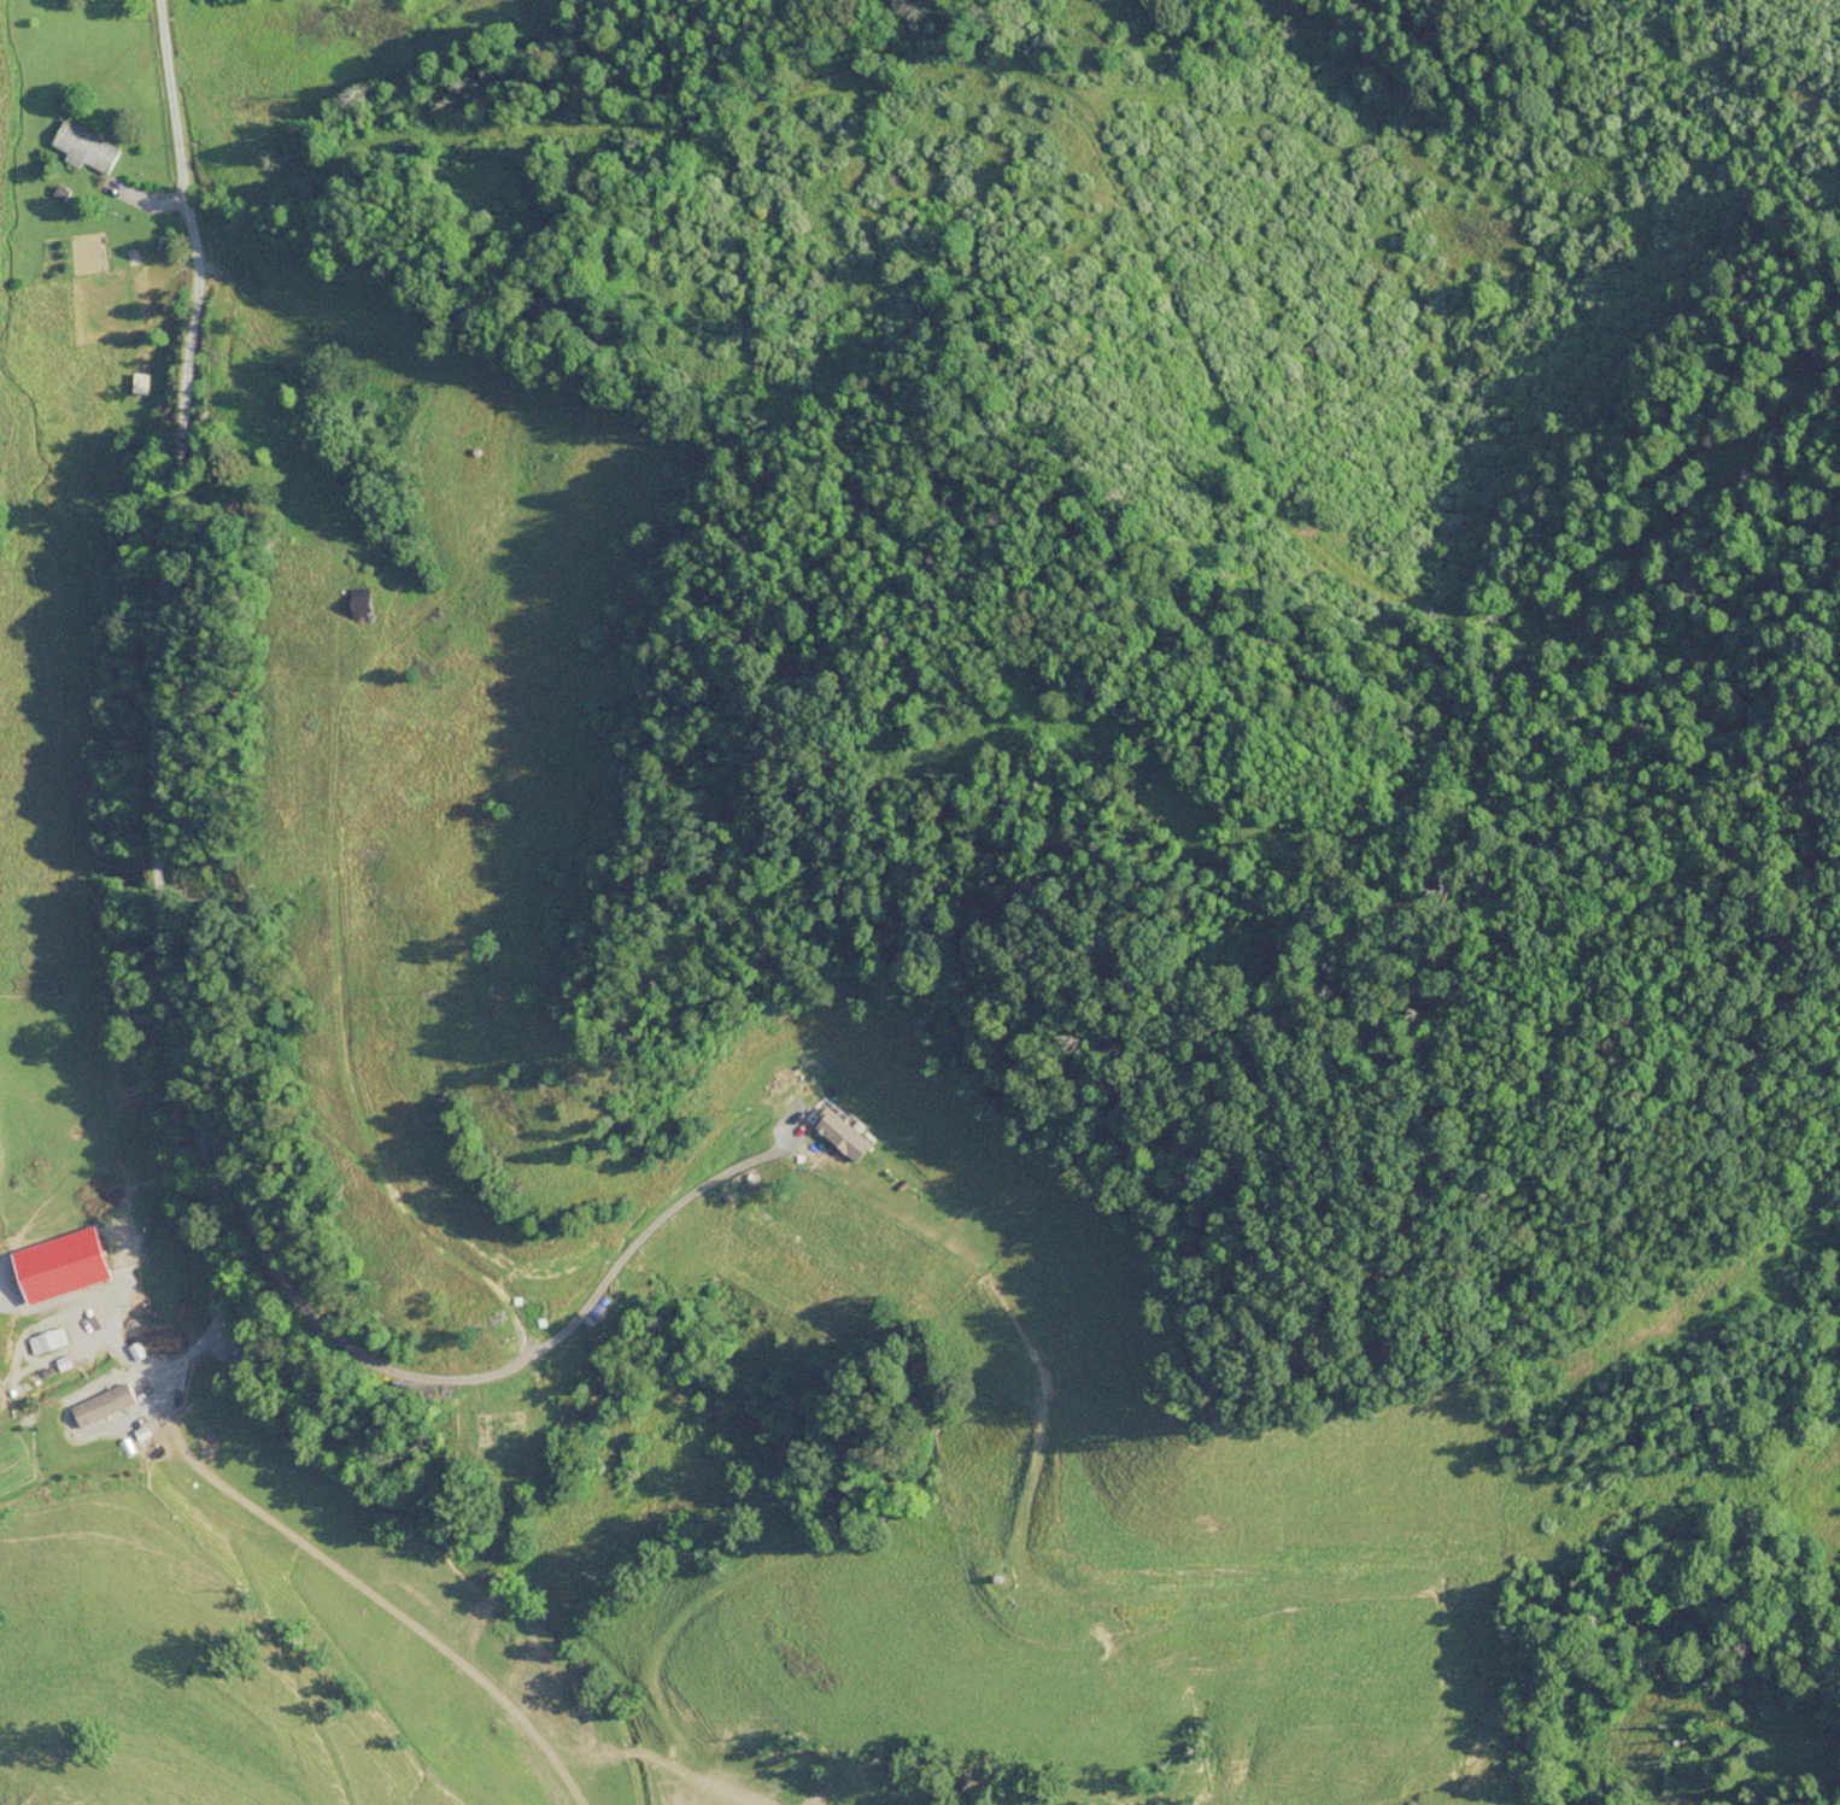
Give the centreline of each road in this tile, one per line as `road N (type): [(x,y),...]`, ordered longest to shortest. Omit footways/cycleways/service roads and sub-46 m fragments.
road 1 (residential): [(0,1410),(122,1360),(156,1233),(122,989),(128,55),(119,0)]
road 2 (residential): [(1211,0),(1254,166),(1226,205),(1133,211),(1074,166),(955,102),(860,121),(799,101),(686,121),(644,153),(570,129),(350,131),(236,177),(128,106)]

